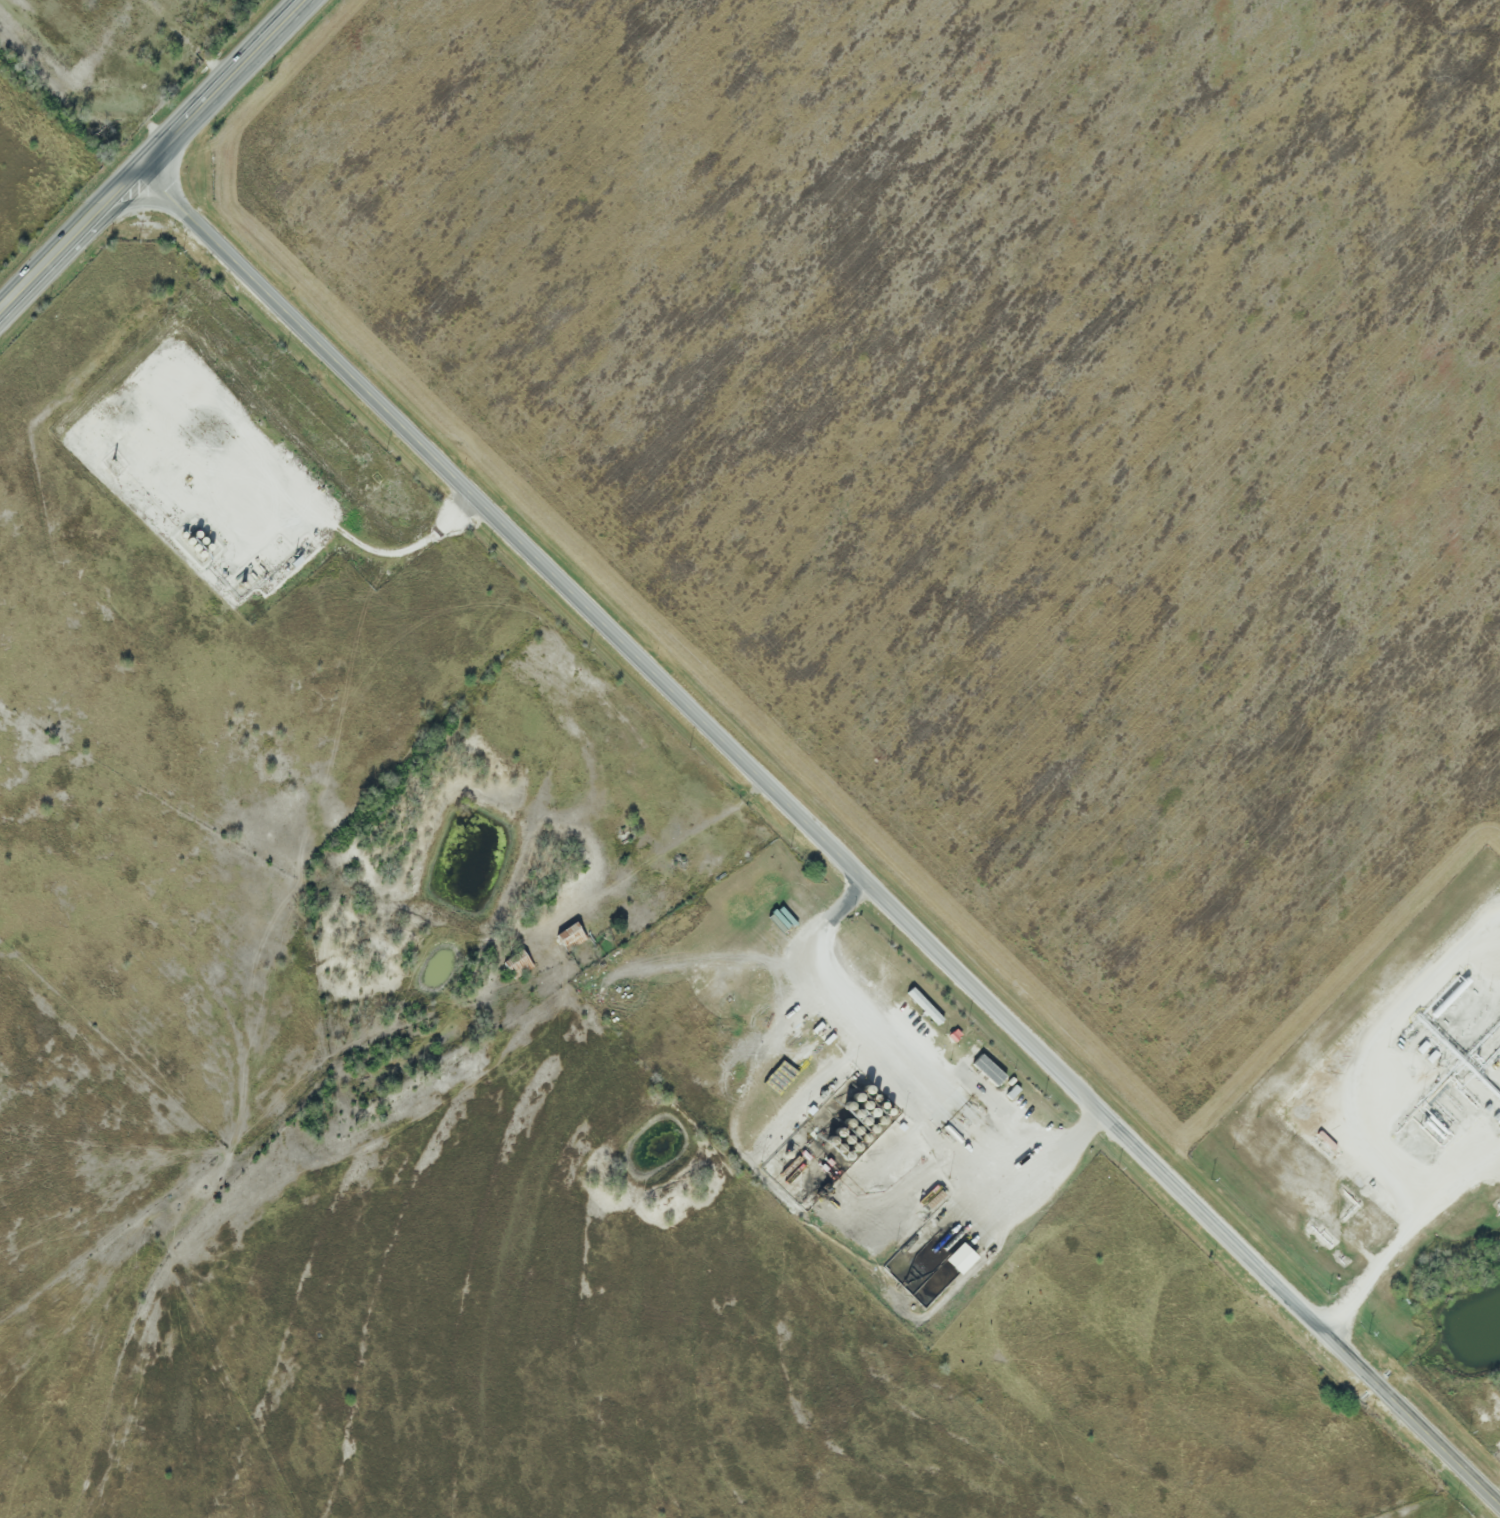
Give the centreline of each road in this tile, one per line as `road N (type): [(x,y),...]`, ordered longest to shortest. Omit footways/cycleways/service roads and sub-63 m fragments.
road 1 (tertiary): [(1499,1483),(304,314),(144,174)]
road 2 (primary): [(0,321),(312,0)]

